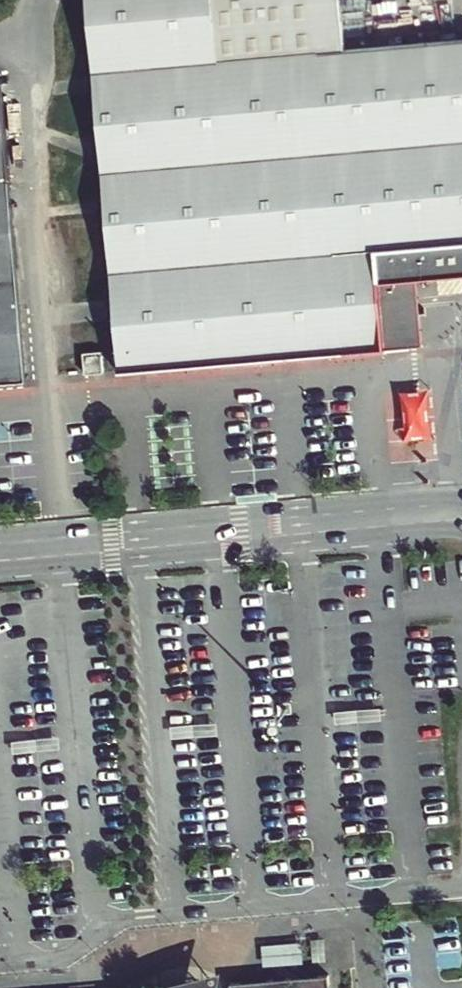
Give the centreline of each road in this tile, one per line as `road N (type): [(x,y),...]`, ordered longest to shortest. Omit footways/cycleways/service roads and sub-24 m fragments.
road 1 (tertiary): [(461,495),(0,534)]
road 2 (tertiary): [(0,568),(461,530)]

